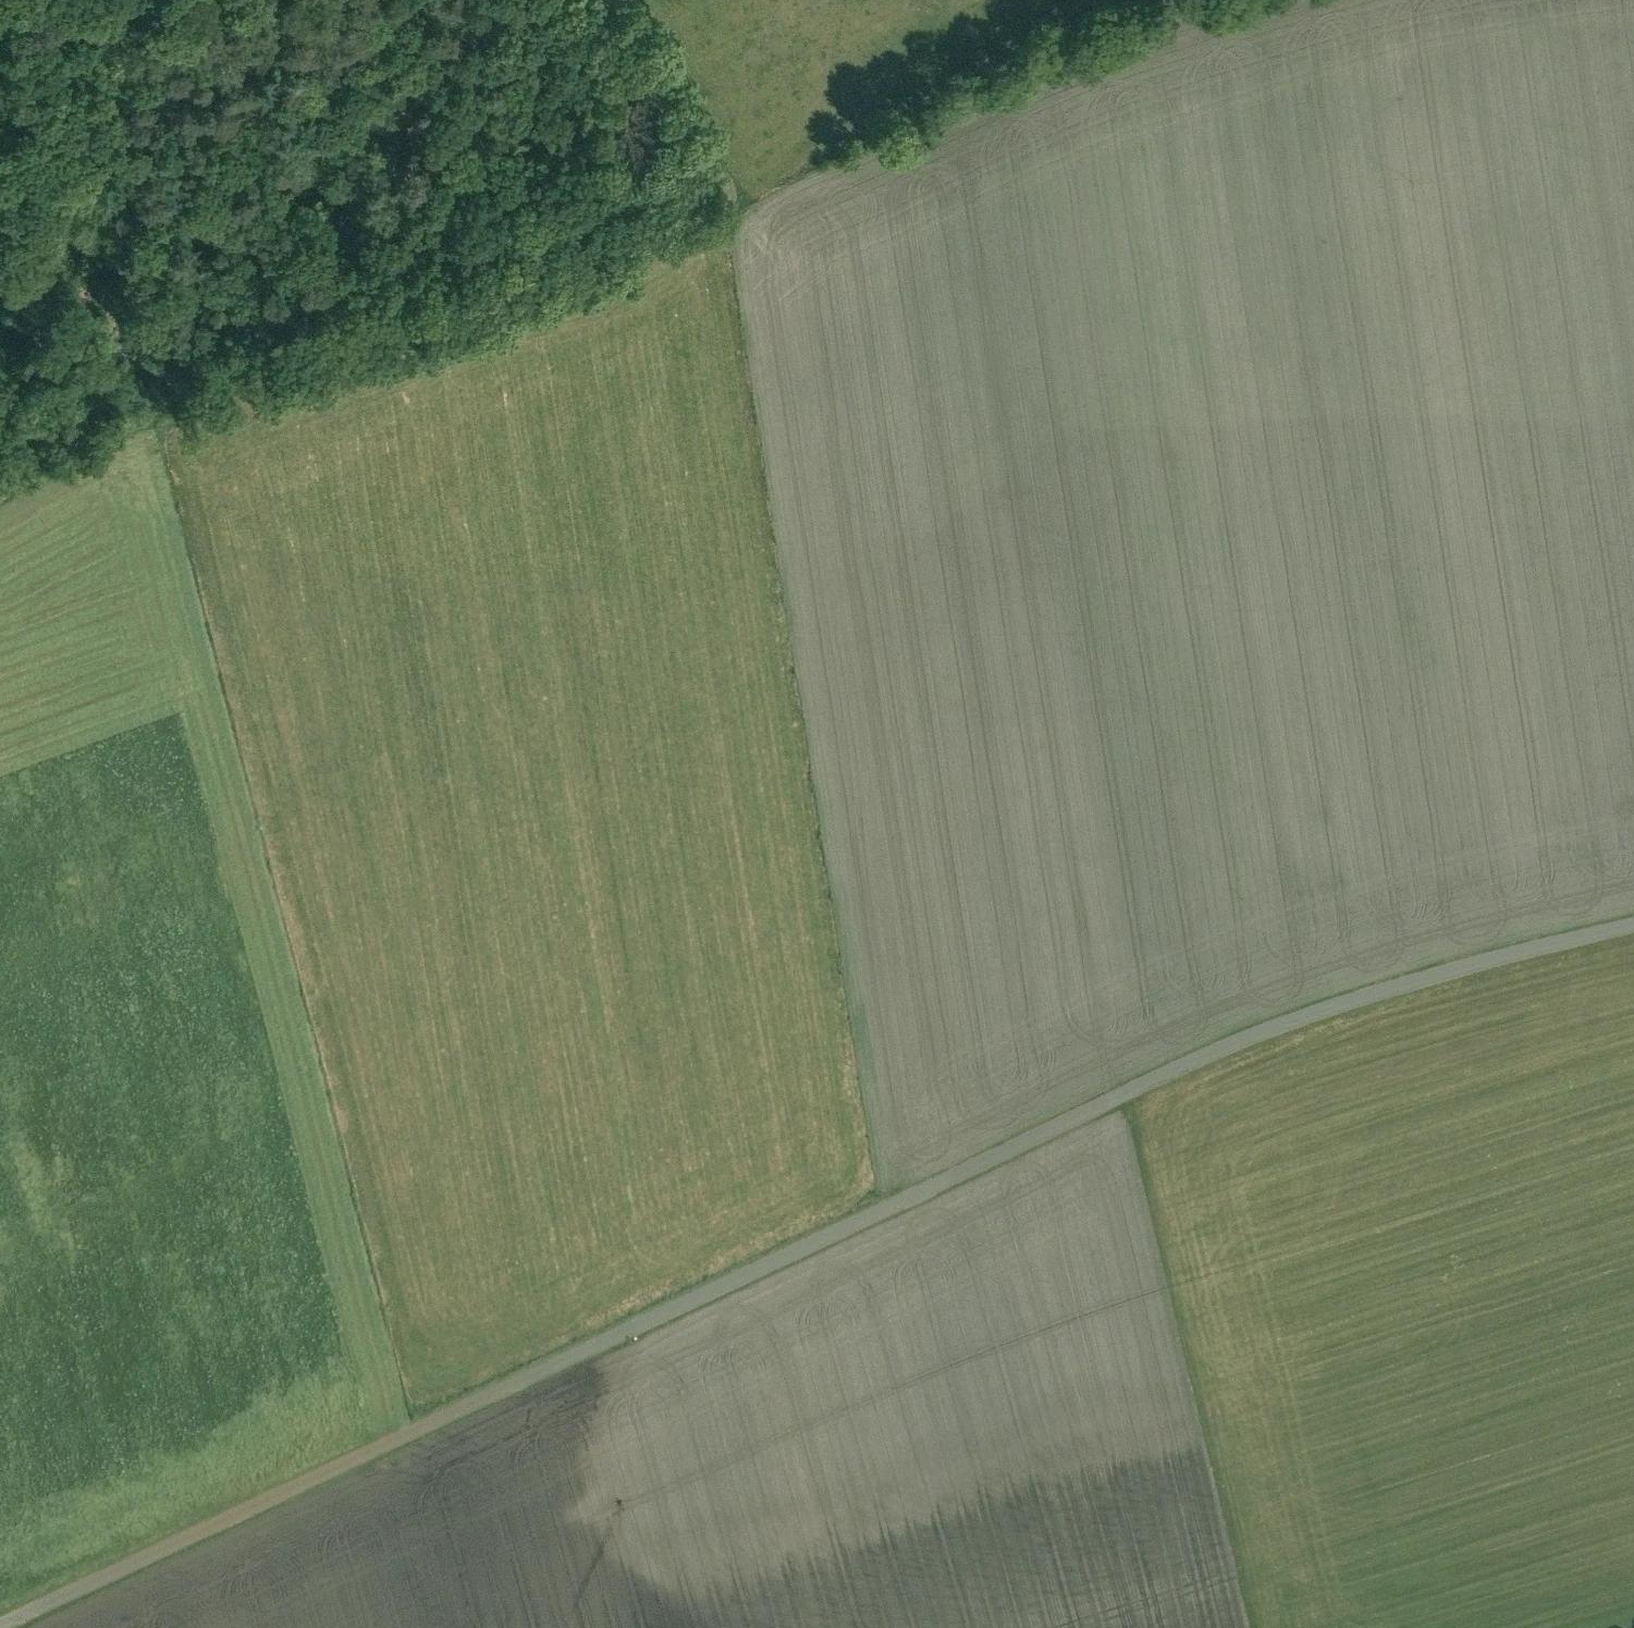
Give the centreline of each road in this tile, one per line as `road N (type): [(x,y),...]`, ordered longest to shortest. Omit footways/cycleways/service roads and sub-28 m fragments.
road 1 (unclassified): [(0,1624),(1184,1062),(1432,976),(1633,928)]
road 2 (track): [(0,156),(43,87),(163,0)]

